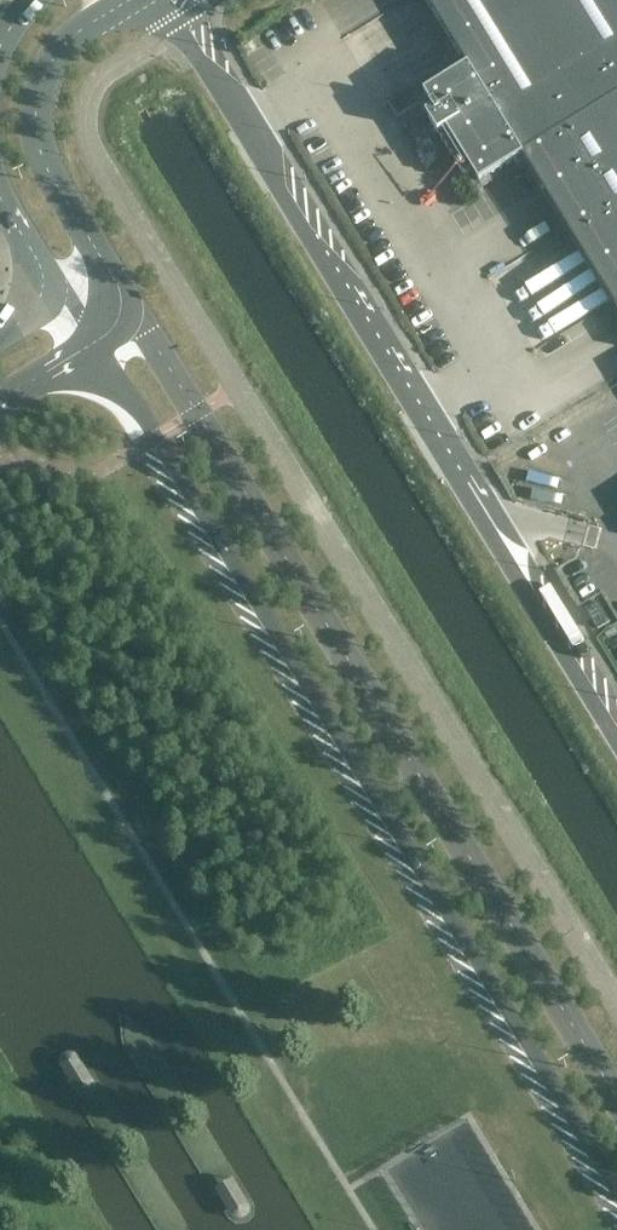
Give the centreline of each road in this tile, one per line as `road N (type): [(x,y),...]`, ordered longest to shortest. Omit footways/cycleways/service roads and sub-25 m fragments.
road 1 (tertiary): [(97,341),(616,1187)]
road 2 (unclassified): [(616,1097),(116,281)]
road 3 (unclassified): [(161,0),(616,742)]
road 4 (tertiary): [(116,281),(48,169),(36,111),(60,51),(128,0)]

